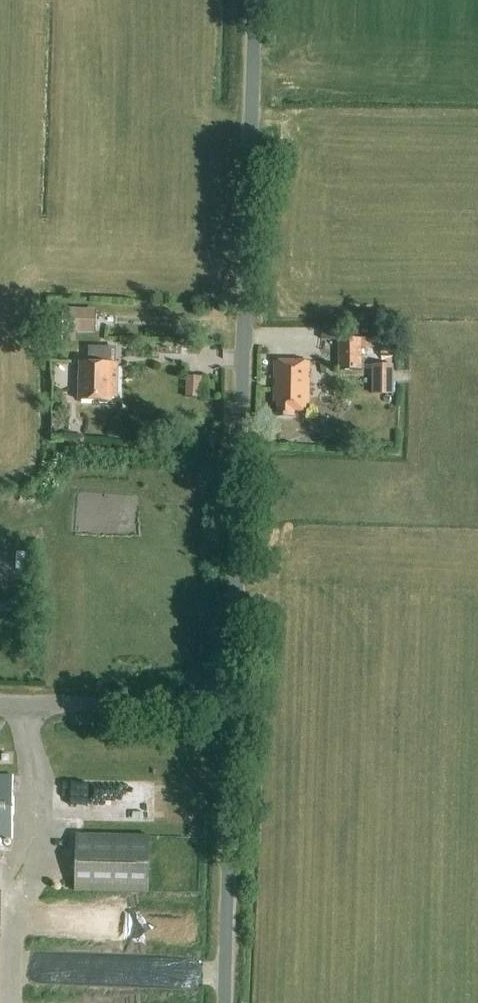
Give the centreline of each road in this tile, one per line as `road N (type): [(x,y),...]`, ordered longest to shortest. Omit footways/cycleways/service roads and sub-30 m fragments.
road 1 (unclassified): [(222,711),(244,0)]
road 2 (unclassified): [(219,1002),(222,711)]
road 3 (unclassified): [(222,711),(0,706)]

